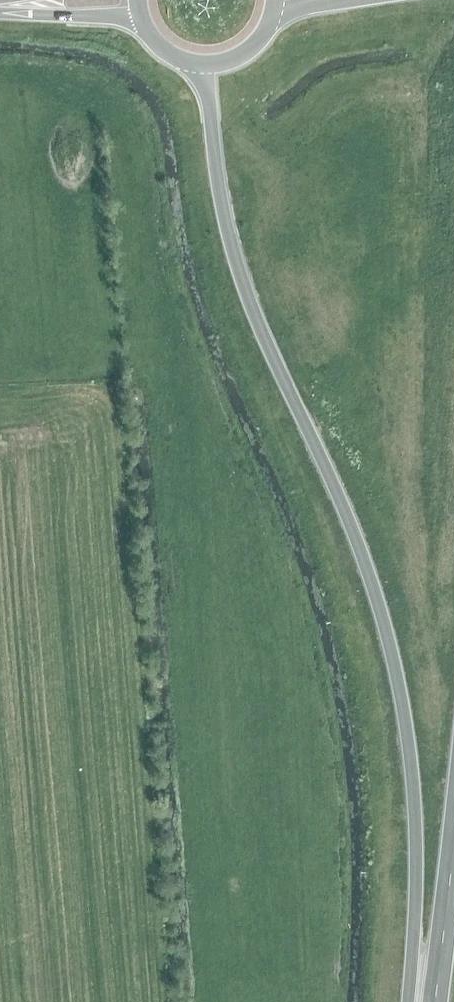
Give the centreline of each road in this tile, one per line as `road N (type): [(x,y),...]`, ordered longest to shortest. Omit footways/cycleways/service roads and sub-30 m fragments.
road 1 (trunk): [(205,67),(217,183),(243,288),(331,482),(390,651),(413,799),(408,1001)]
road 2 (trunk): [(453,838),(434,1001)]
road 3 (tertiary): [(0,11),(141,20)]

